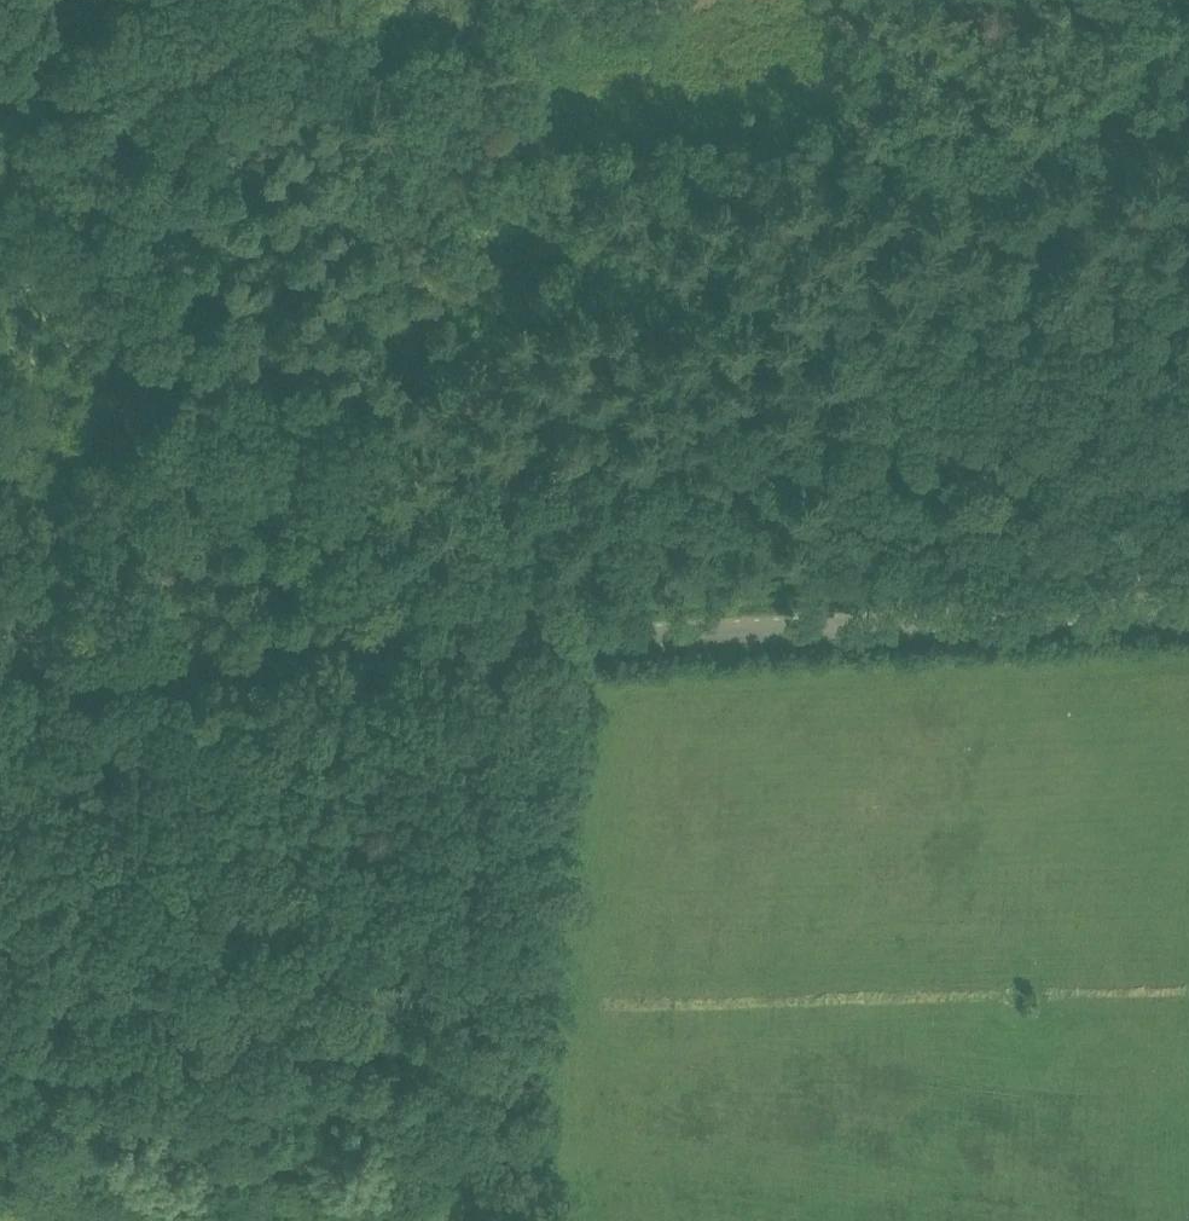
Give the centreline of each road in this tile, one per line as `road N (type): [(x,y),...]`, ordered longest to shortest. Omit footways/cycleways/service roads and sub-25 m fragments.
road 1 (unclassified): [(0,663),(1188,609)]

